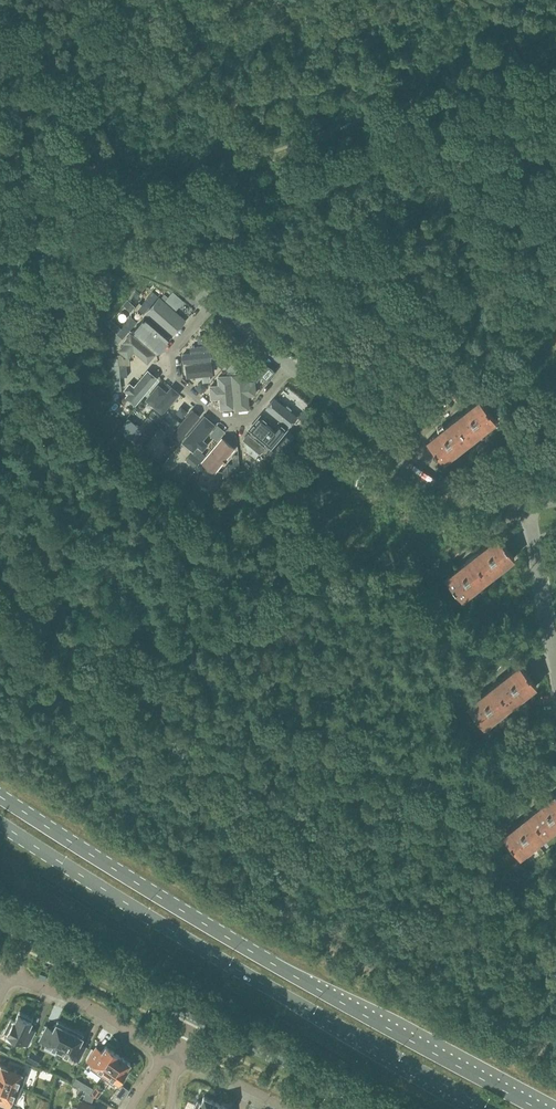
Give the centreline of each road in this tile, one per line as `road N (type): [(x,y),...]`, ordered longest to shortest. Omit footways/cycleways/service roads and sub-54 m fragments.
road 1 (primary): [(541,1108),(291,973),(0,795)]
road 2 (primary): [(0,822),(177,933),(491,1108)]
road 3 (residential): [(209,302),(179,341),(175,362),(180,380),(215,414),(242,424),(290,369)]
road 4 (unclassified): [(209,302),(106,246),(0,246)]
road 5 (unclassified): [(366,1108),(192,1021)]
road 6 (residential): [(7,978),(30,981),(118,1023),(174,1062)]
road 7 (unclassified): [(192,1021),(30,937)]
road 8 (residential): [(555,660),(531,507)]
road 9 (unclassified): [(397,456),(446,490),(531,507)]
road 10 (unclassified): [(397,456),(290,369)]
road 11 (residential): [(291,1108),(205,1064),(174,1062)]

